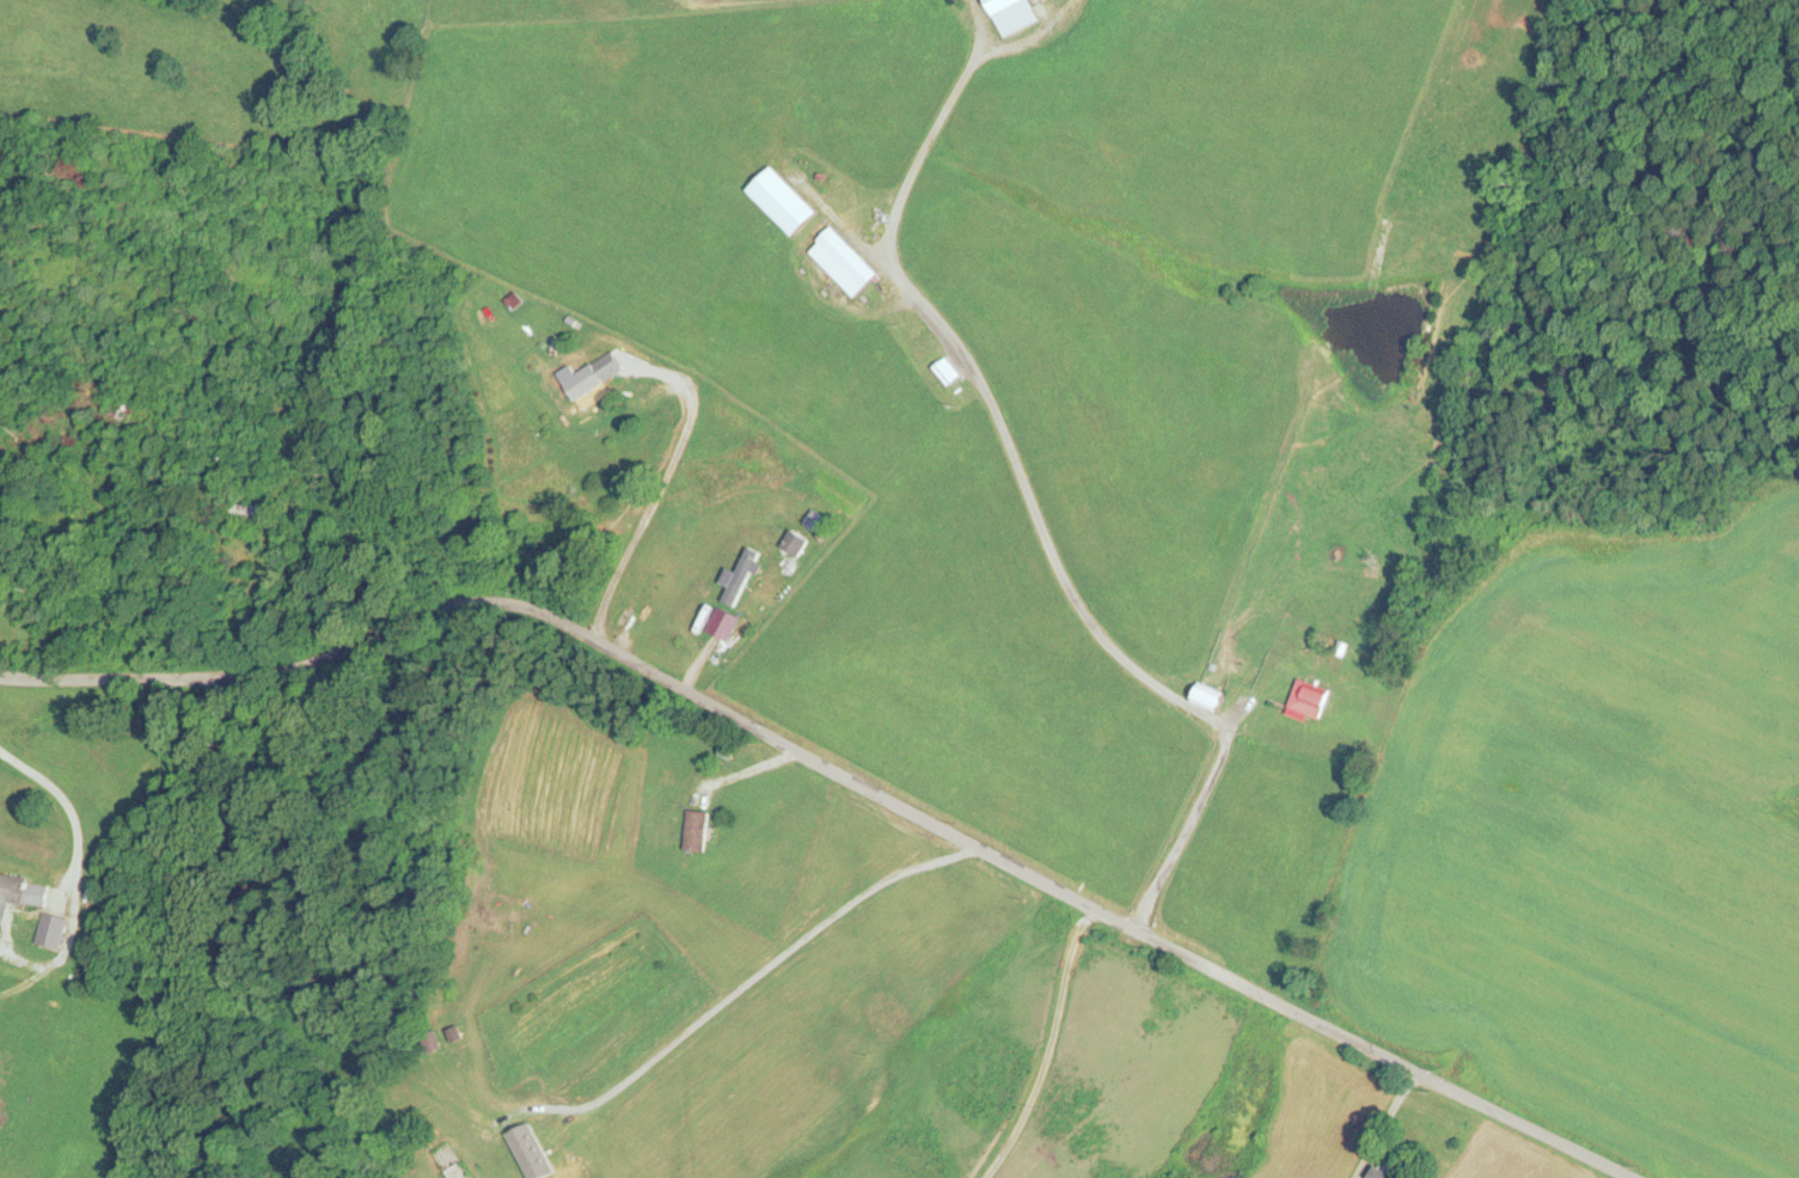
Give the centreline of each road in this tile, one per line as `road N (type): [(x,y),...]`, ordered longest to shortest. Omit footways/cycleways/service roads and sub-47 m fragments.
road 1 (residential): [(1138,892),(655,670),(525,637),(304,643),(206,670),(0,658)]
road 2 (residential): [(1138,892),(1181,698),(1102,641),(1026,532),(977,361),(893,242),(971,32),(957,0)]
road 3 (residential): [(1761,1177),(1138,892)]

